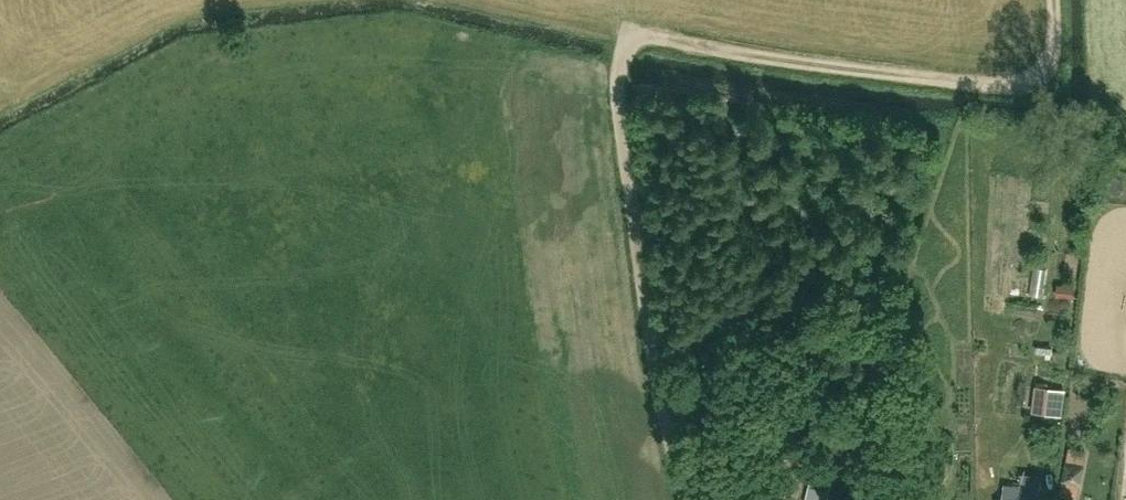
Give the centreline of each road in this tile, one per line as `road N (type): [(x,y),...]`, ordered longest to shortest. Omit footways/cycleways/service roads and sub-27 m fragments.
road 1 (track): [(650,37),(938,82),(1022,87),(1052,67),(1055,0)]

